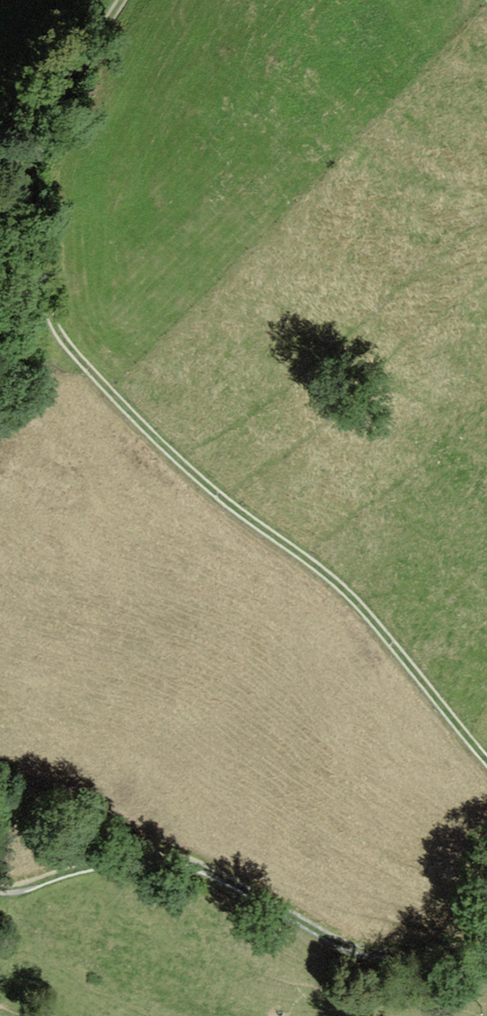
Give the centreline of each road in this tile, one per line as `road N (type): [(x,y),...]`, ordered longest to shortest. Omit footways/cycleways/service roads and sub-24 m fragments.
road 1 (track): [(47,302),(59,332),(127,411),(232,510),(351,597),(486,758)]
road 2 (track): [(486,964),(360,949),(173,861),(106,864),(15,896),(0,892)]
road 3 (track): [(126,0),(43,136),(24,212),(47,302)]

